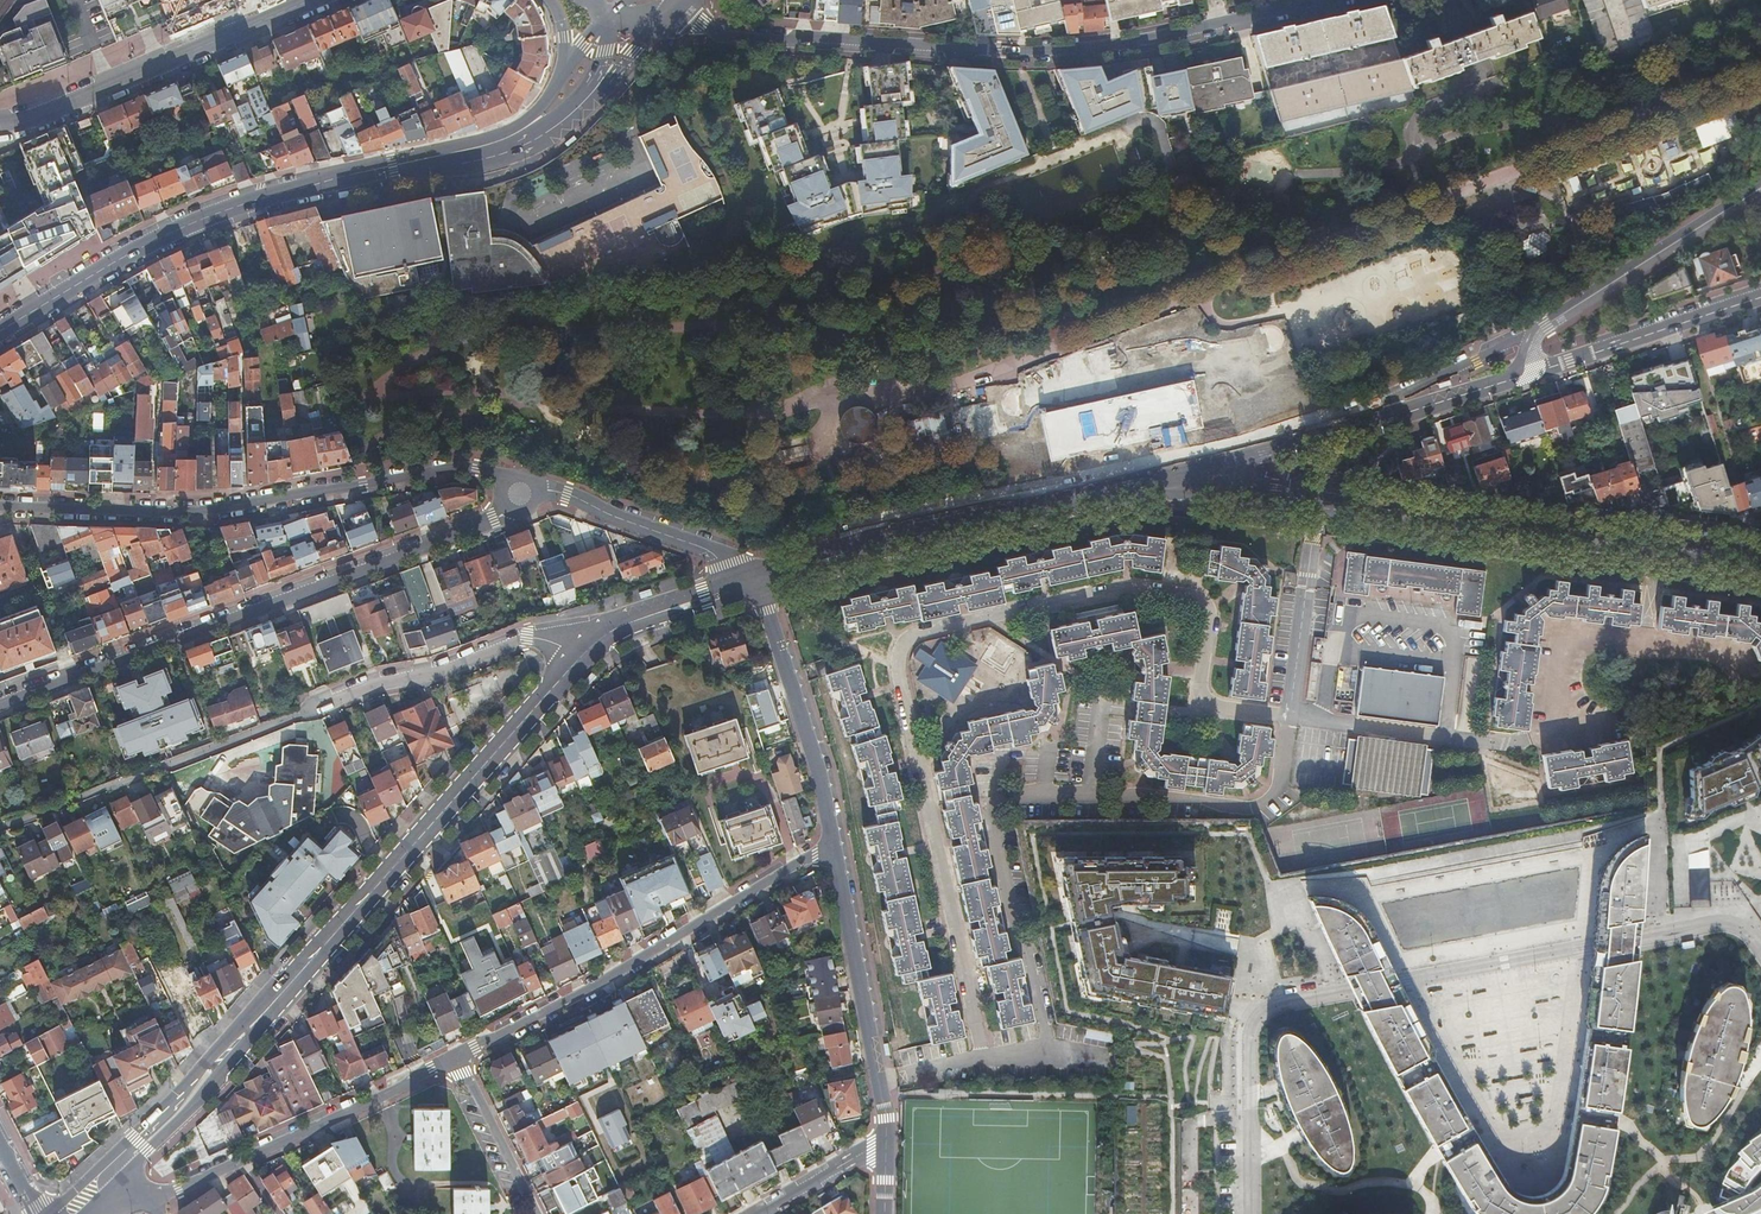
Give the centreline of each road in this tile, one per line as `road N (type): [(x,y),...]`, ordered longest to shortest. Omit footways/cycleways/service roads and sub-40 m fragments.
road 1 (residential): [(1317,504),(1289,715),(1216,707),(1203,694),(1208,614),(1196,598),(1113,587),(912,632),(894,659),(982,1055)]
road 2 (secondary): [(114,1162),(608,629)]
road 3 (residential): [(1760,950),(1719,924),(1261,1011),(1246,1033),(1248,1213)]
road 4 (residential): [(662,22),(1020,55),(1172,41),(1344,0)]
road 5 (secondary): [(1760,557),(1164,480)]
road 6 (primary): [(530,125),(479,147),(248,202),(161,239),(0,332)]
road 7 (residential): [(517,495),(493,515),(0,698)]
road 8 (tertiary): [(517,495),(477,466),(220,512),(0,509)]
road 9 (secondary): [(1317,504),(1760,572)]
road 10 (residential): [(835,842),(587,991),(453,1059)]
road 11 (secondary): [(758,575),(1164,480)]
road 12 (primary): [(0,126),(24,123),(311,0)]
road 13 (residential): [(608,629),(527,637),(288,718)]
road 14 (residential): [(288,718),(0,828)]
road 15 (residential): [(884,1145),(879,1071),(835,842)]
road 16 (residential): [(835,842),(825,787),(758,575)]
road 17 (residential): [(1760,185),(1531,334)]
road 18 (tertiary): [(758,575),(721,551),(566,495),(517,495)]
road 19 (tertiary): [(1520,377),(1760,299)]
road 20 (residential): [(242,1158),(453,1059)]
road 21 (tertiary): [(1164,480),(1386,416)]
road 22 (residential): [(453,1059),(530,1213)]
road 23 (residential): [(1531,334),(1393,397),(1386,416)]
road 24 (secondary): [(608,629),(758,575)]
road 25 (secondary): [(1164,480),(1317,504)]
road 26 (primary): [(562,123),(591,105),(662,22)]
road 27 (residential): [(884,1145),(762,1213)]
road 28 (tertiary): [(1386,416),(1520,377)]
road 29 (primary): [(562,123),(604,59),(609,16)]

